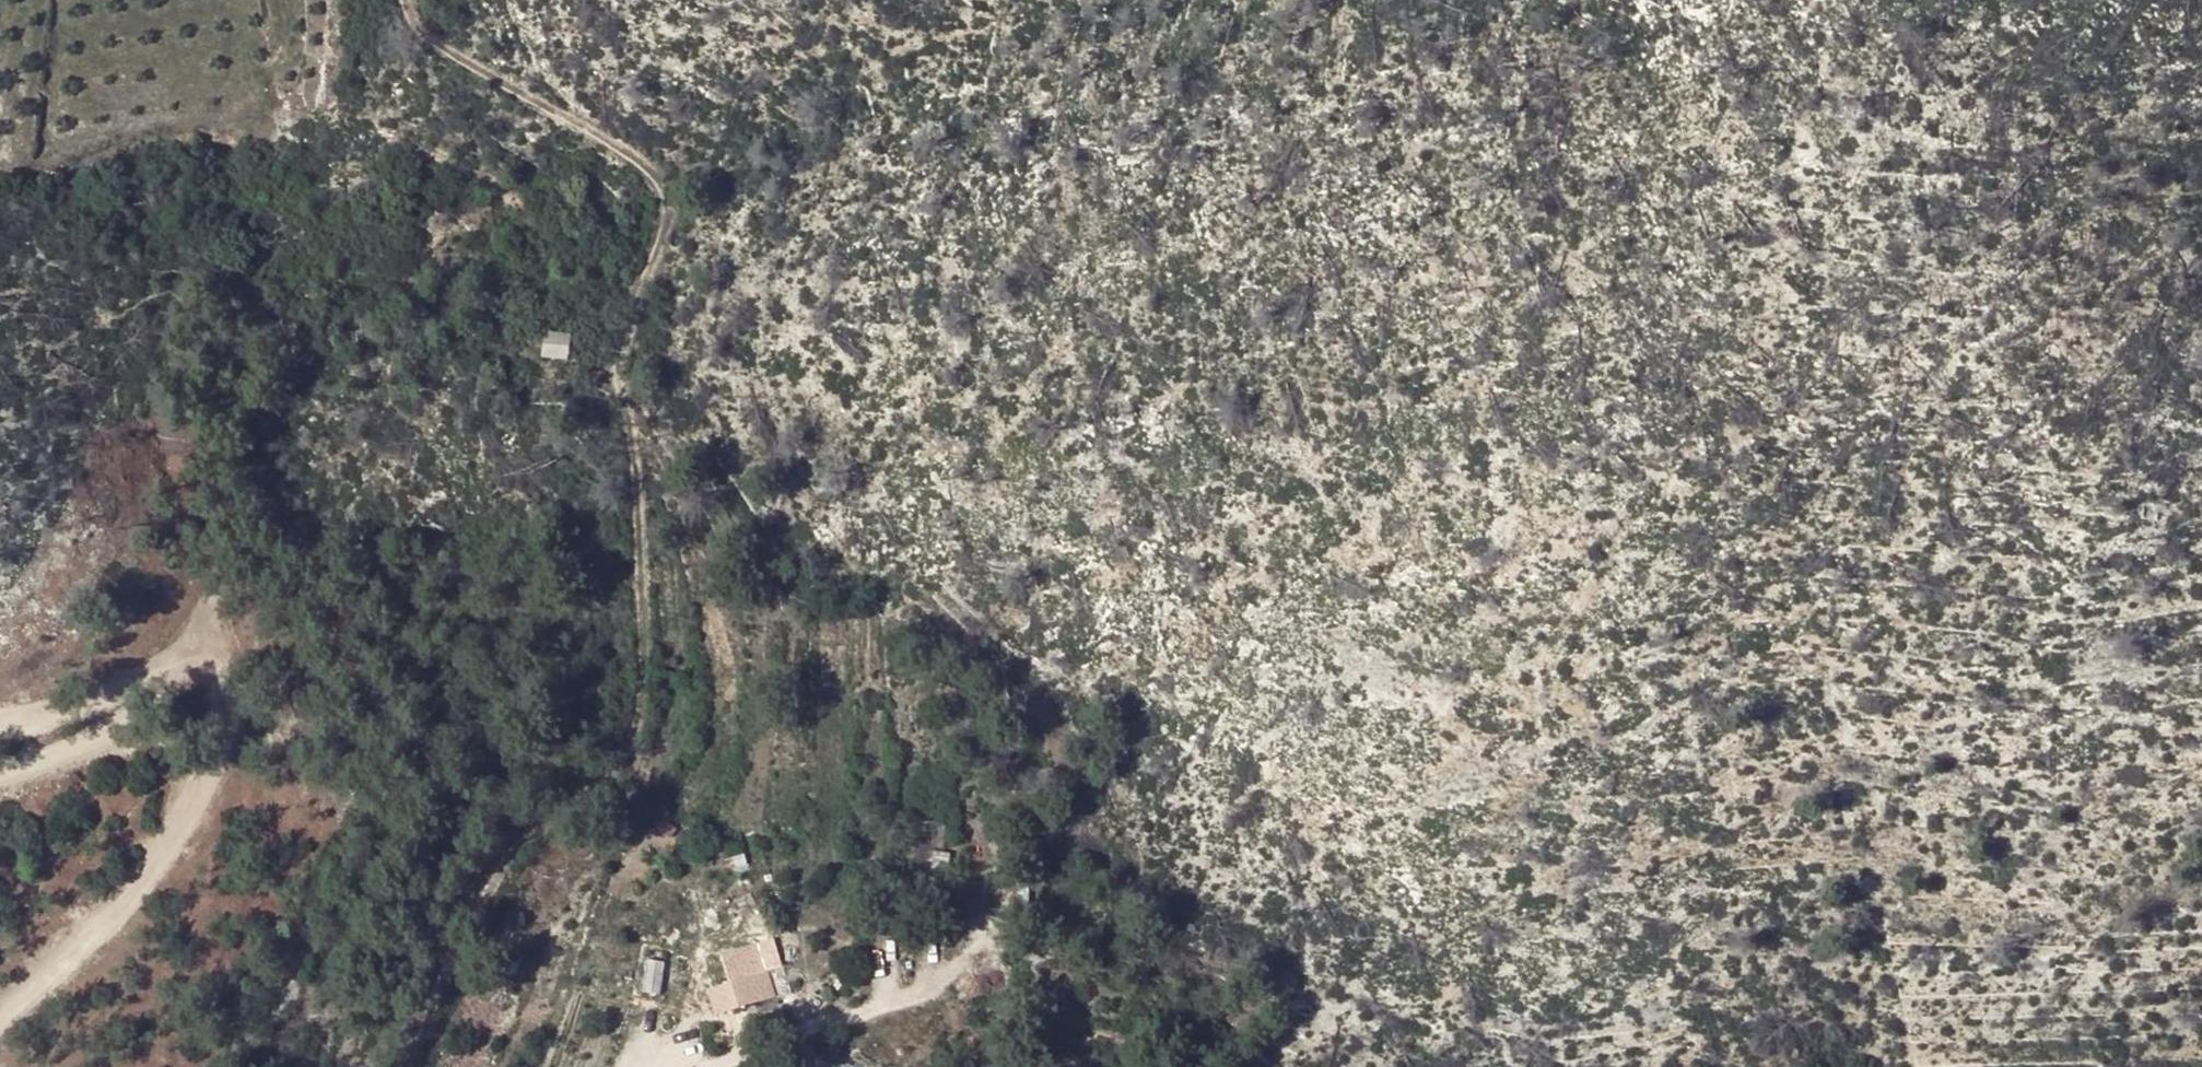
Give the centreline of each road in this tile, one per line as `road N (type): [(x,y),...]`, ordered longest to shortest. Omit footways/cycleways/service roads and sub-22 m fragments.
road 1 (track): [(0,1026),(119,899),(228,761),(234,675),(211,627),(185,634),(123,688),(0,723)]
road 2 (track): [(712,1066),(828,1020),(899,1005),(998,940)]

